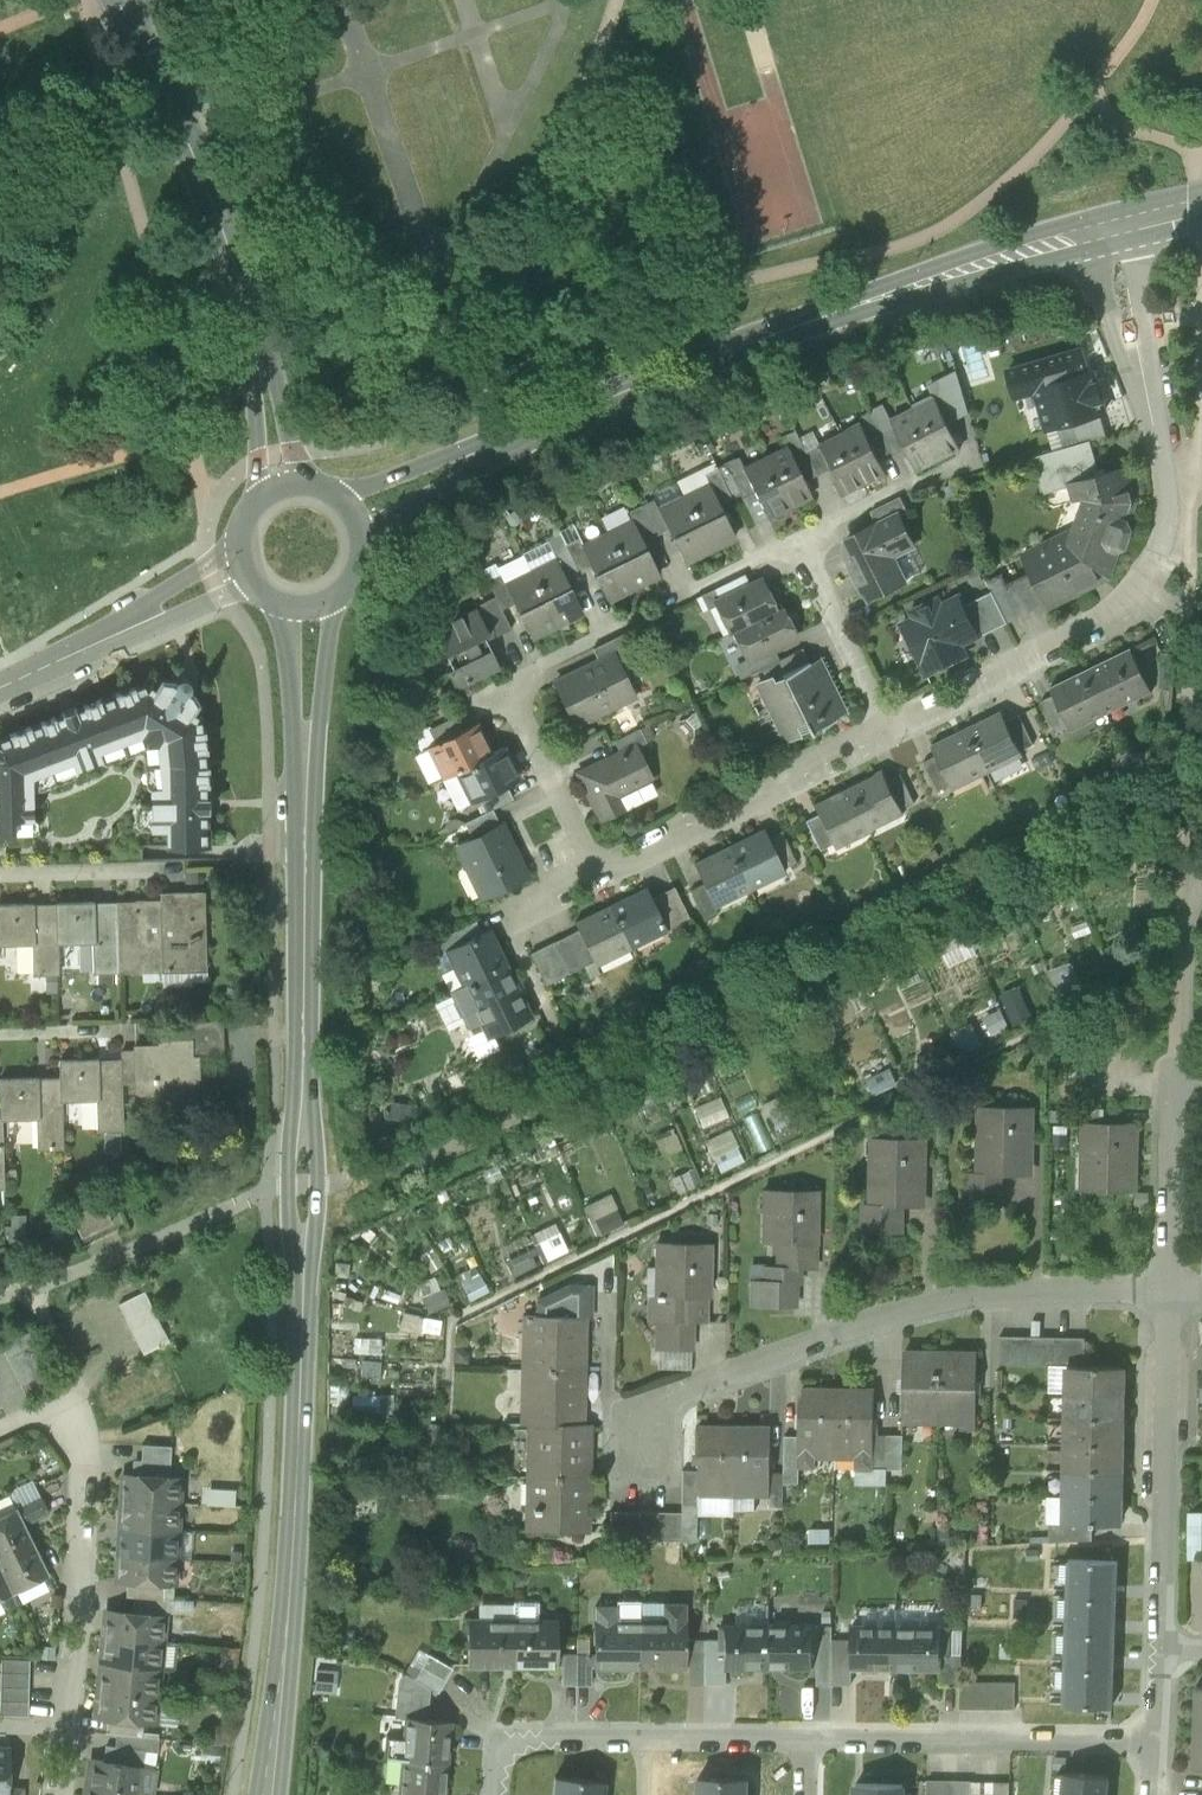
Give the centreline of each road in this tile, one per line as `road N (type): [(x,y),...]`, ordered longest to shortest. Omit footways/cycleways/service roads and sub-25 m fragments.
road 1 (secondary): [(266,1794),(284,1668),(299,1410),(309,608)]
road 2 (secondary): [(354,518),(499,445),(750,343),(1112,229)]
road 3 (residential): [(1177,1298),(1046,1289),(935,1306),(628,1415)]
road 4 (tertiary): [(118,0),(214,205),(249,318),(280,487)]
road 5 (residential): [(0,1433),(42,1413),(81,1424),(88,1457),(65,1794)]
road 6 (residential): [(500,1794),(507,1739),(807,1743)]
road 7 (residential): [(807,1743),(1160,1736)]
road 8 (residential): [(1177,1298),(1166,1648)]
road 9 (residential): [(1112,229),(1165,487),(1163,557)]
road 10 (residential): [(1163,557),(1126,608),(887,727)]
road 11 (residential): [(887,727),(599,874)]
road 12 (residential): [(0,695),(241,569)]
road 13 (residential): [(1175,1077),(1177,1298)]
road 14 (residential): [(887,727),(797,537)]
road 15 (residential): [(599,874),(508,686)]
road 16 (residential): [(797,537),(650,611)]
road 17 (residential): [(647,613),(508,686)]
road 18 (residential): [(940,476),(797,537)]

